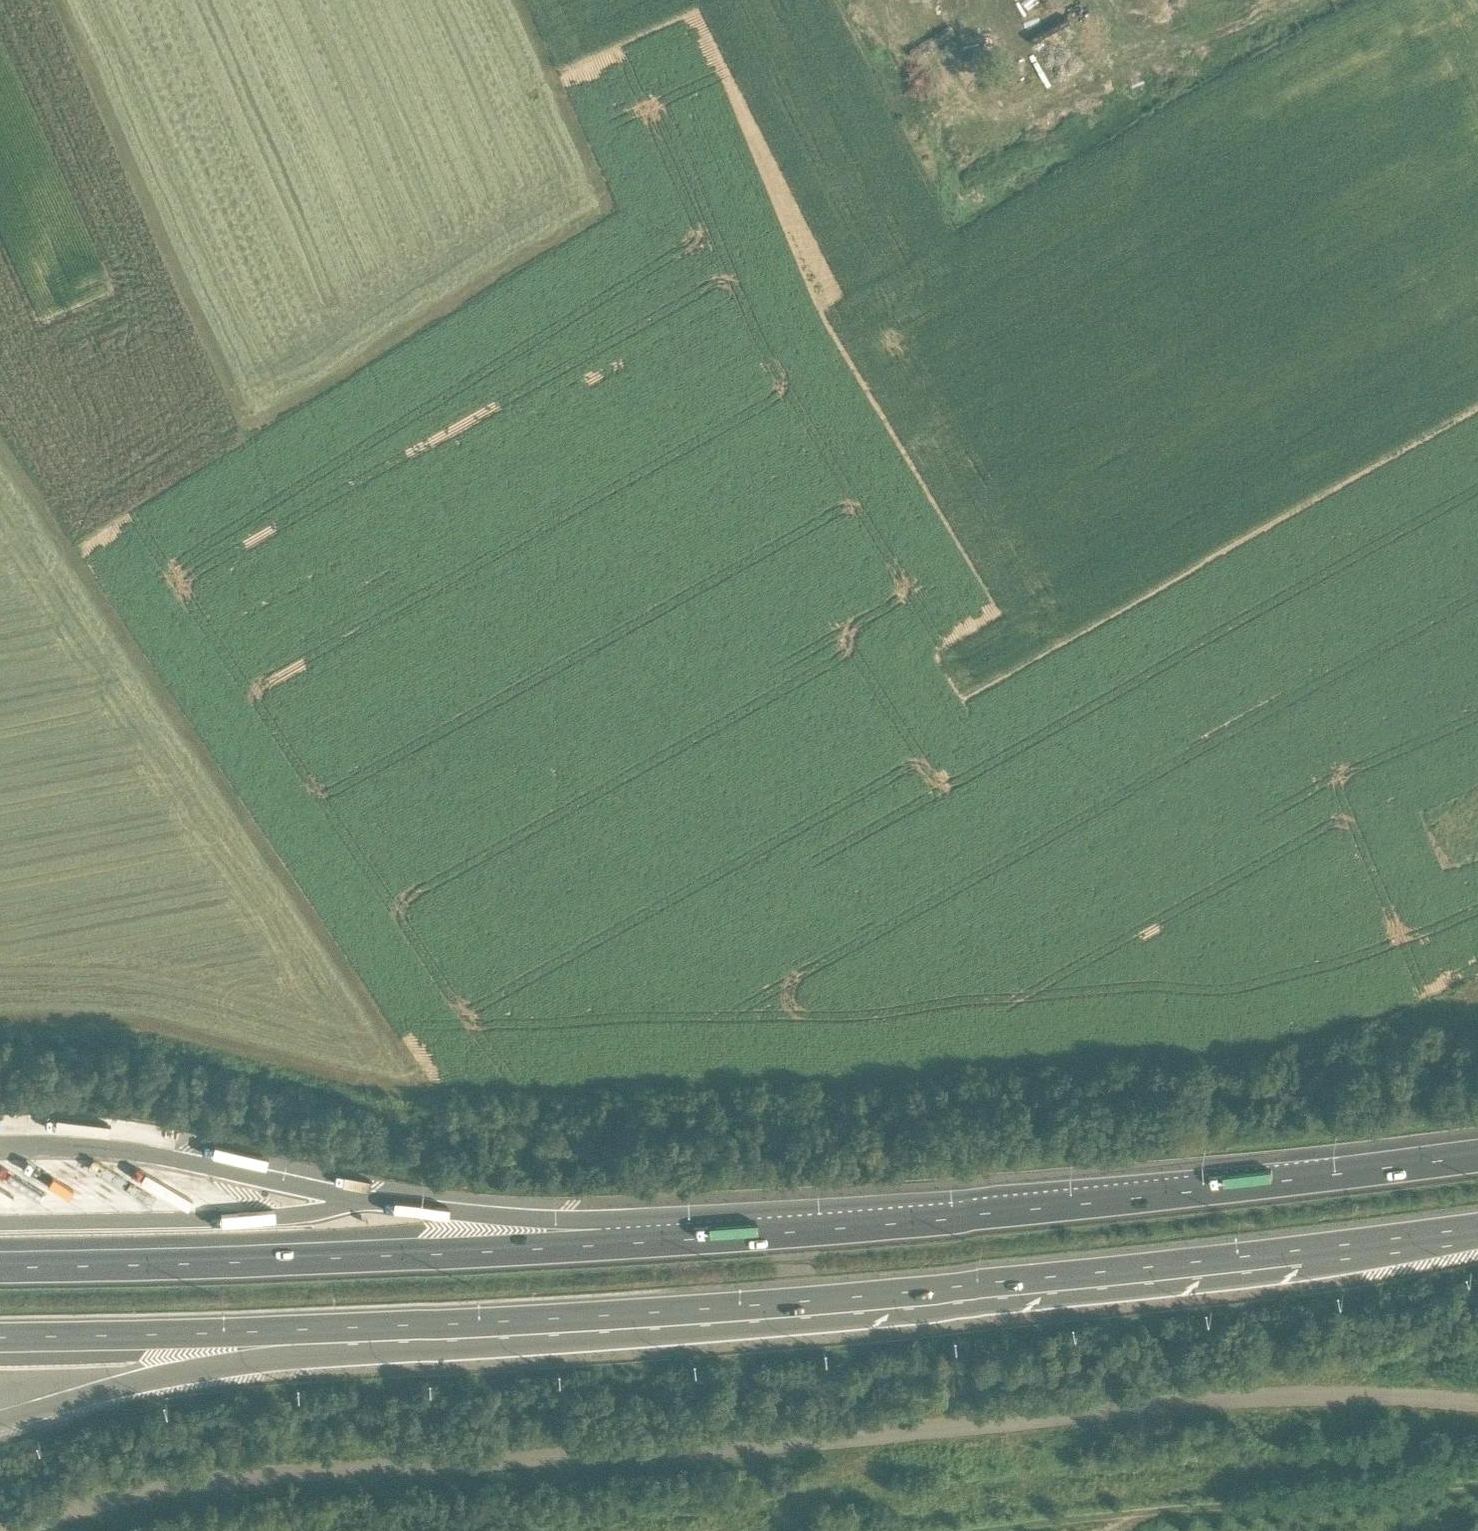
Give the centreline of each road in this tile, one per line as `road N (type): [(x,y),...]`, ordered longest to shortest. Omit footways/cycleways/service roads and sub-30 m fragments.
road 1 (unclassified): [(1477,1396),(1424,1388),(1194,1393),(173,1480),(0,1525)]
road 2 (motorway): [(369,1307),(761,1286),(1477,1211)]
road 3 (motorway): [(1477,1137),(1094,1186),(702,1220)]
road 4 (motorway): [(702,1220),(0,1247)]
road 5 (track): [(1477,1474),(886,1530)]
road 6 (motorway): [(0,1316),(369,1307)]
road 7 (motorway): [(13,1400),(369,1307)]
road 8 (motorway): [(702,1220),(416,1190)]

